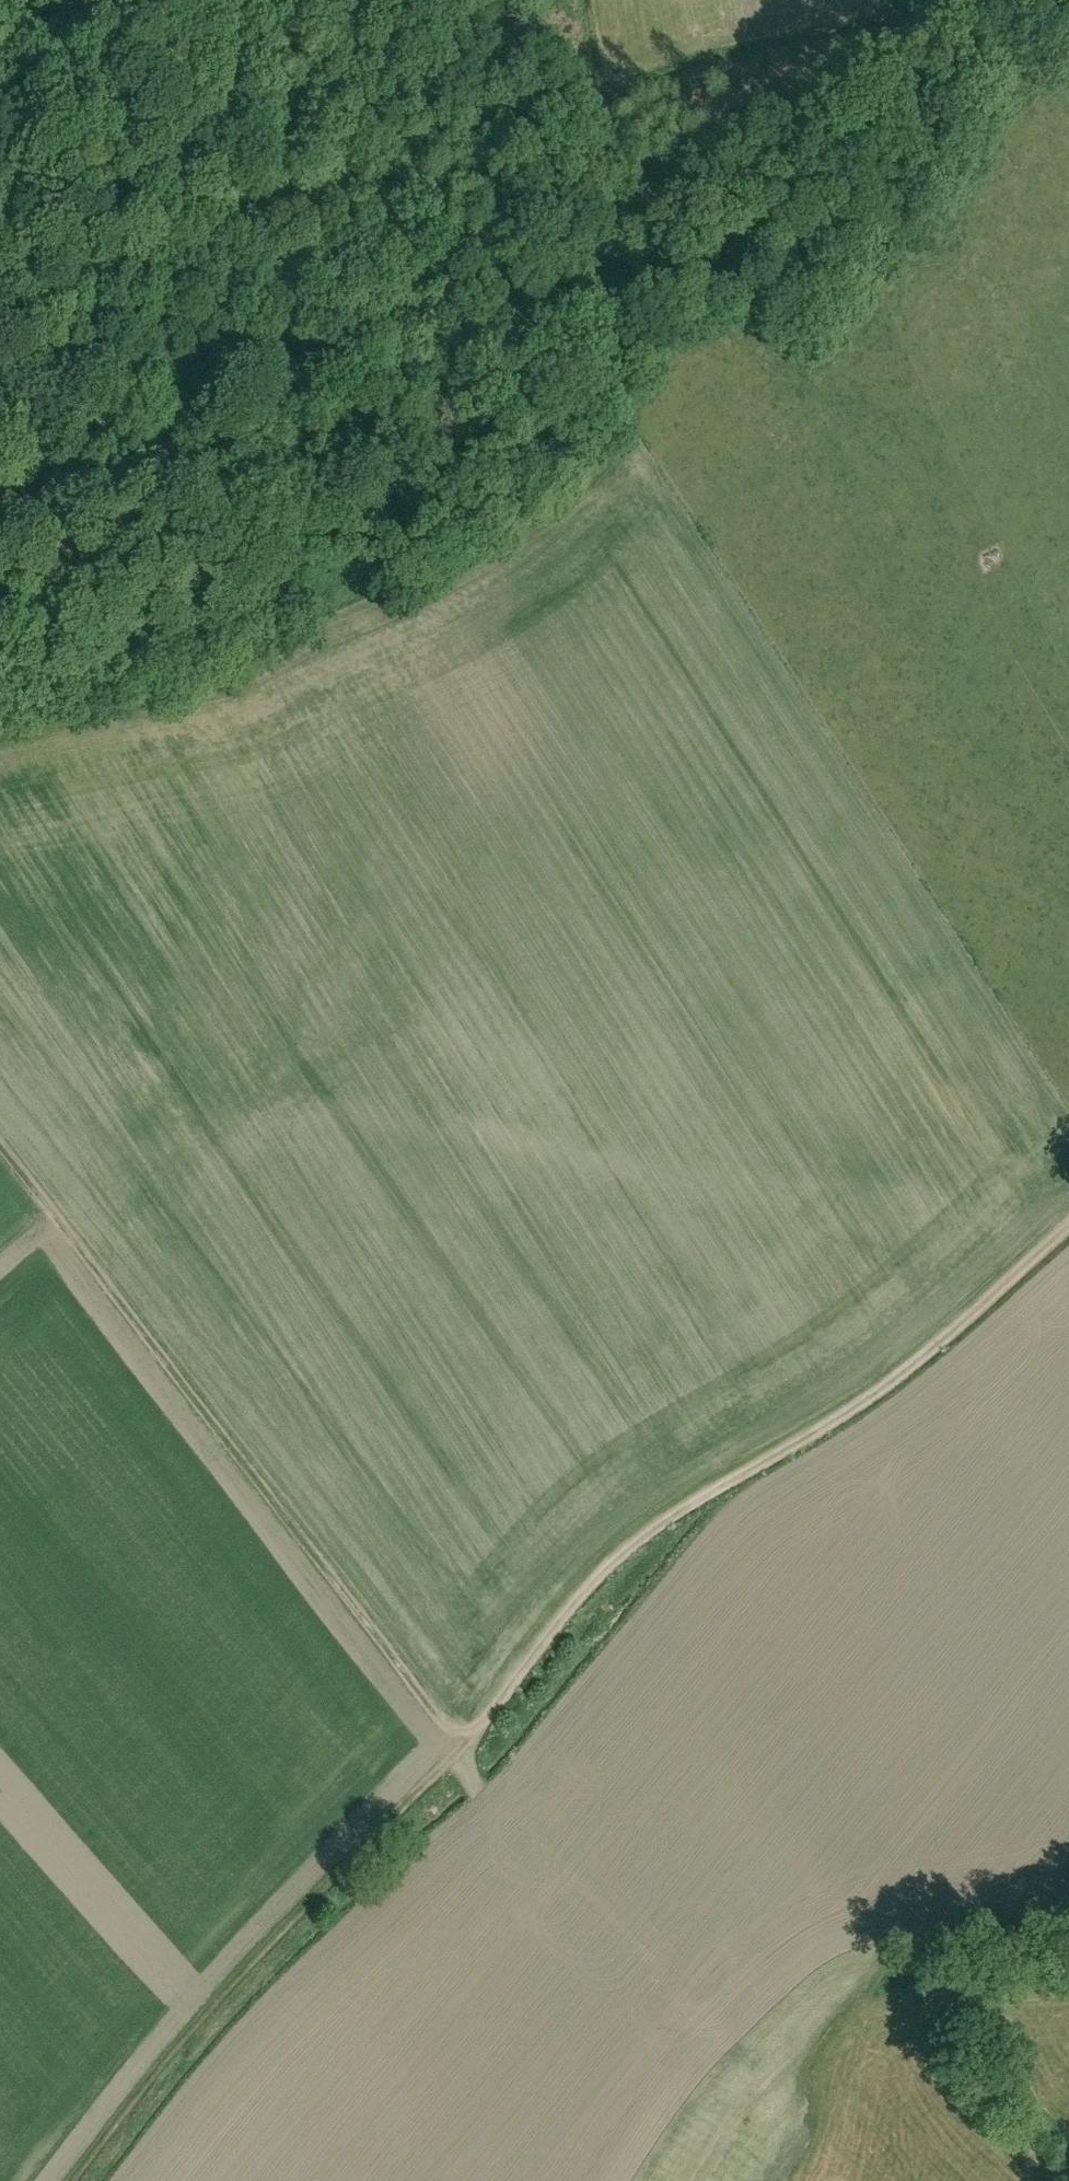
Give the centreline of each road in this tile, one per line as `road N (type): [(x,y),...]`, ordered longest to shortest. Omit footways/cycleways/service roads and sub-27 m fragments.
road 1 (track): [(72,2180),(154,2070),(317,1889),(544,1663),(621,1546),(884,1391),(1068,1229)]
road 2 (track): [(0,532),(154,472),(236,458),(383,336),(774,223),(902,51)]
road 3 (track): [(0,1168),(455,1749)]

